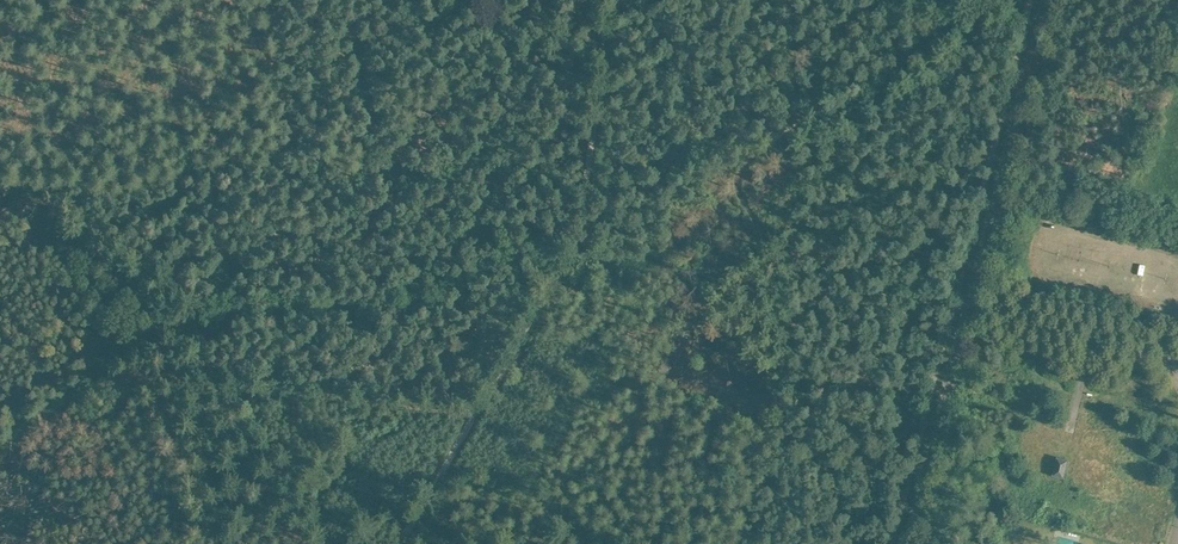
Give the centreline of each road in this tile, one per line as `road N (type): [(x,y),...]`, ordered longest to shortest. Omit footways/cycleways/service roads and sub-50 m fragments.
road 1 (tertiary): [(909,543),(1046,0)]

